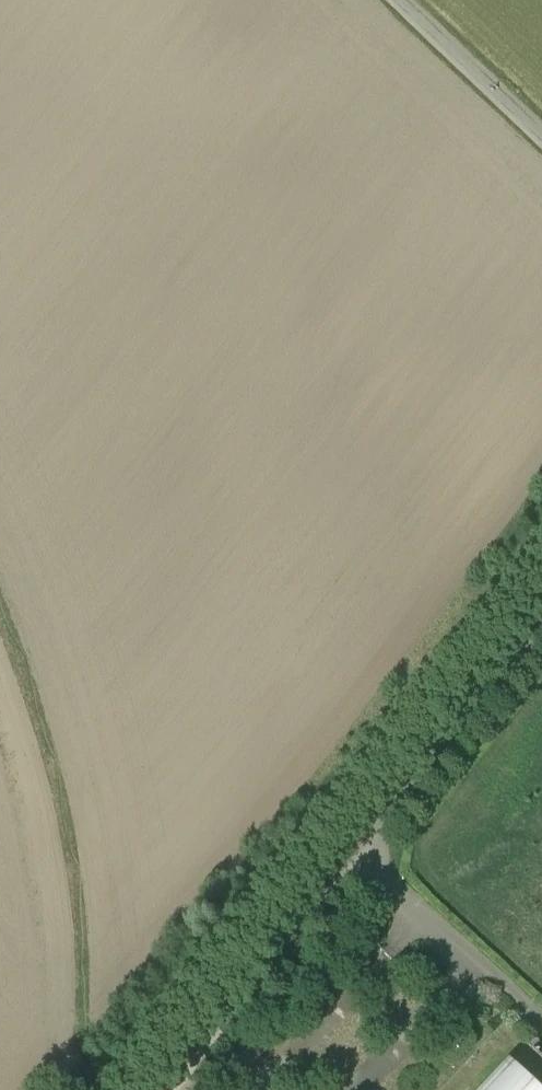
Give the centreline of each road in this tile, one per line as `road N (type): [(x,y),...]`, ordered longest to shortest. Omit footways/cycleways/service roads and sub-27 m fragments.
road 1 (unclassified): [(166,1089),(541,619)]
road 2 (unclassified): [(541,136),(400,0)]

